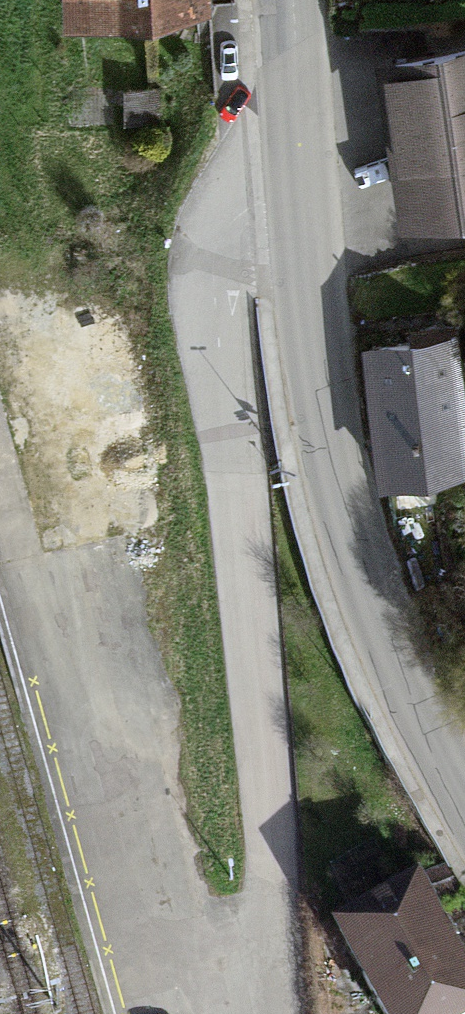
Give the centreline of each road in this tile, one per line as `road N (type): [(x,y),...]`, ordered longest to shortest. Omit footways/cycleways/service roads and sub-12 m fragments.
road 1 (unclassified): [(295,156),(220,206),(196,293),(235,528),(267,836),(263,1013)]
road 2 (primary): [(464,808),(378,636),(340,522),(317,423),(295,156)]
road 3 (primary): [(295,156),(287,0)]

